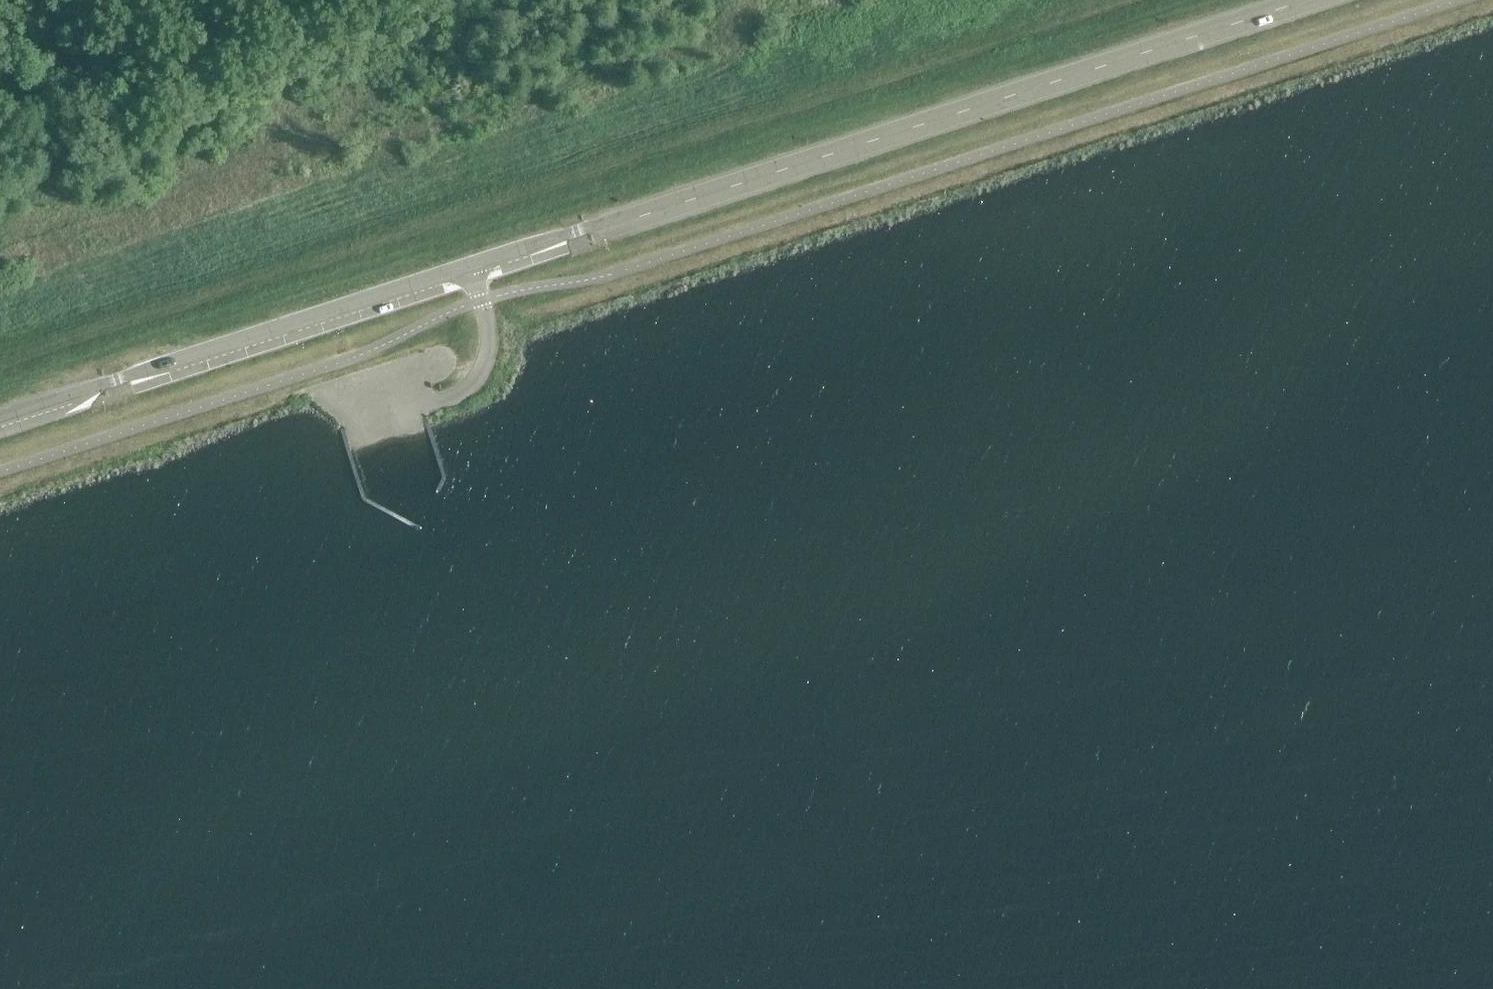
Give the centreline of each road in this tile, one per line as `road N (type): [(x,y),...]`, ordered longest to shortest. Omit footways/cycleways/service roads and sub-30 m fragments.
road 1 (tertiary): [(0,420),(1302,0)]

